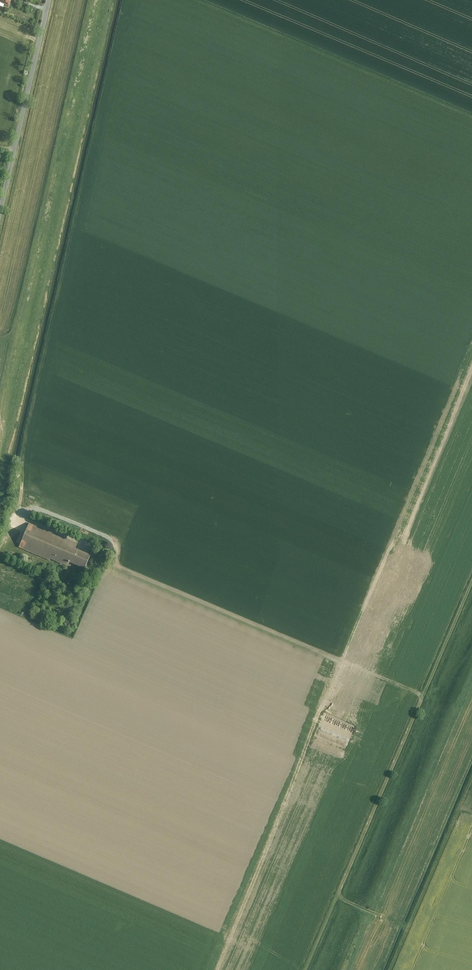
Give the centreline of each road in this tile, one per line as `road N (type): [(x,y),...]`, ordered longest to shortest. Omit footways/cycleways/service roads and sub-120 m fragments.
road 1 (track): [(25,511),(103,534),(121,565),(424,696)]
road 2 (track): [(20,511),(24,447),(110,78)]
road 3 (tertiary): [(50,0),(0,213)]
road 4 (track): [(424,696),(337,895)]
road 5 (track): [(337,895),(400,921),(423,944),(471,959)]
road 6 (track): [(471,585),(424,696)]

